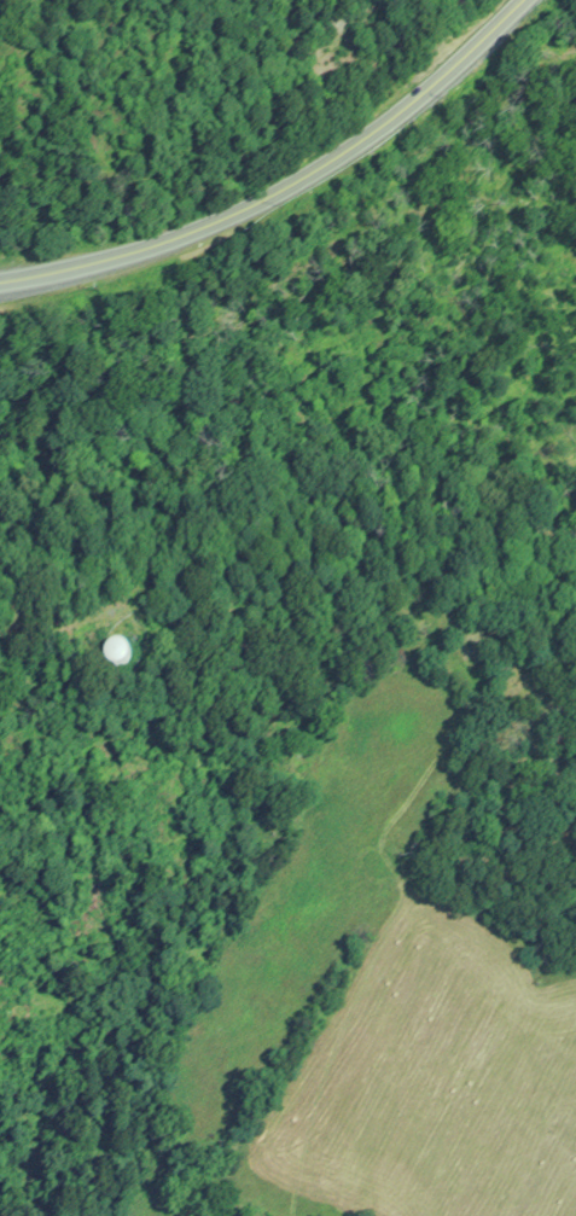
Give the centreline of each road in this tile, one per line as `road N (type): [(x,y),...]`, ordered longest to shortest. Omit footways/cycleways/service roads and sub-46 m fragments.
road 1 (primary): [(519,0),(413,99),(285,182),(151,246),(0,283)]

